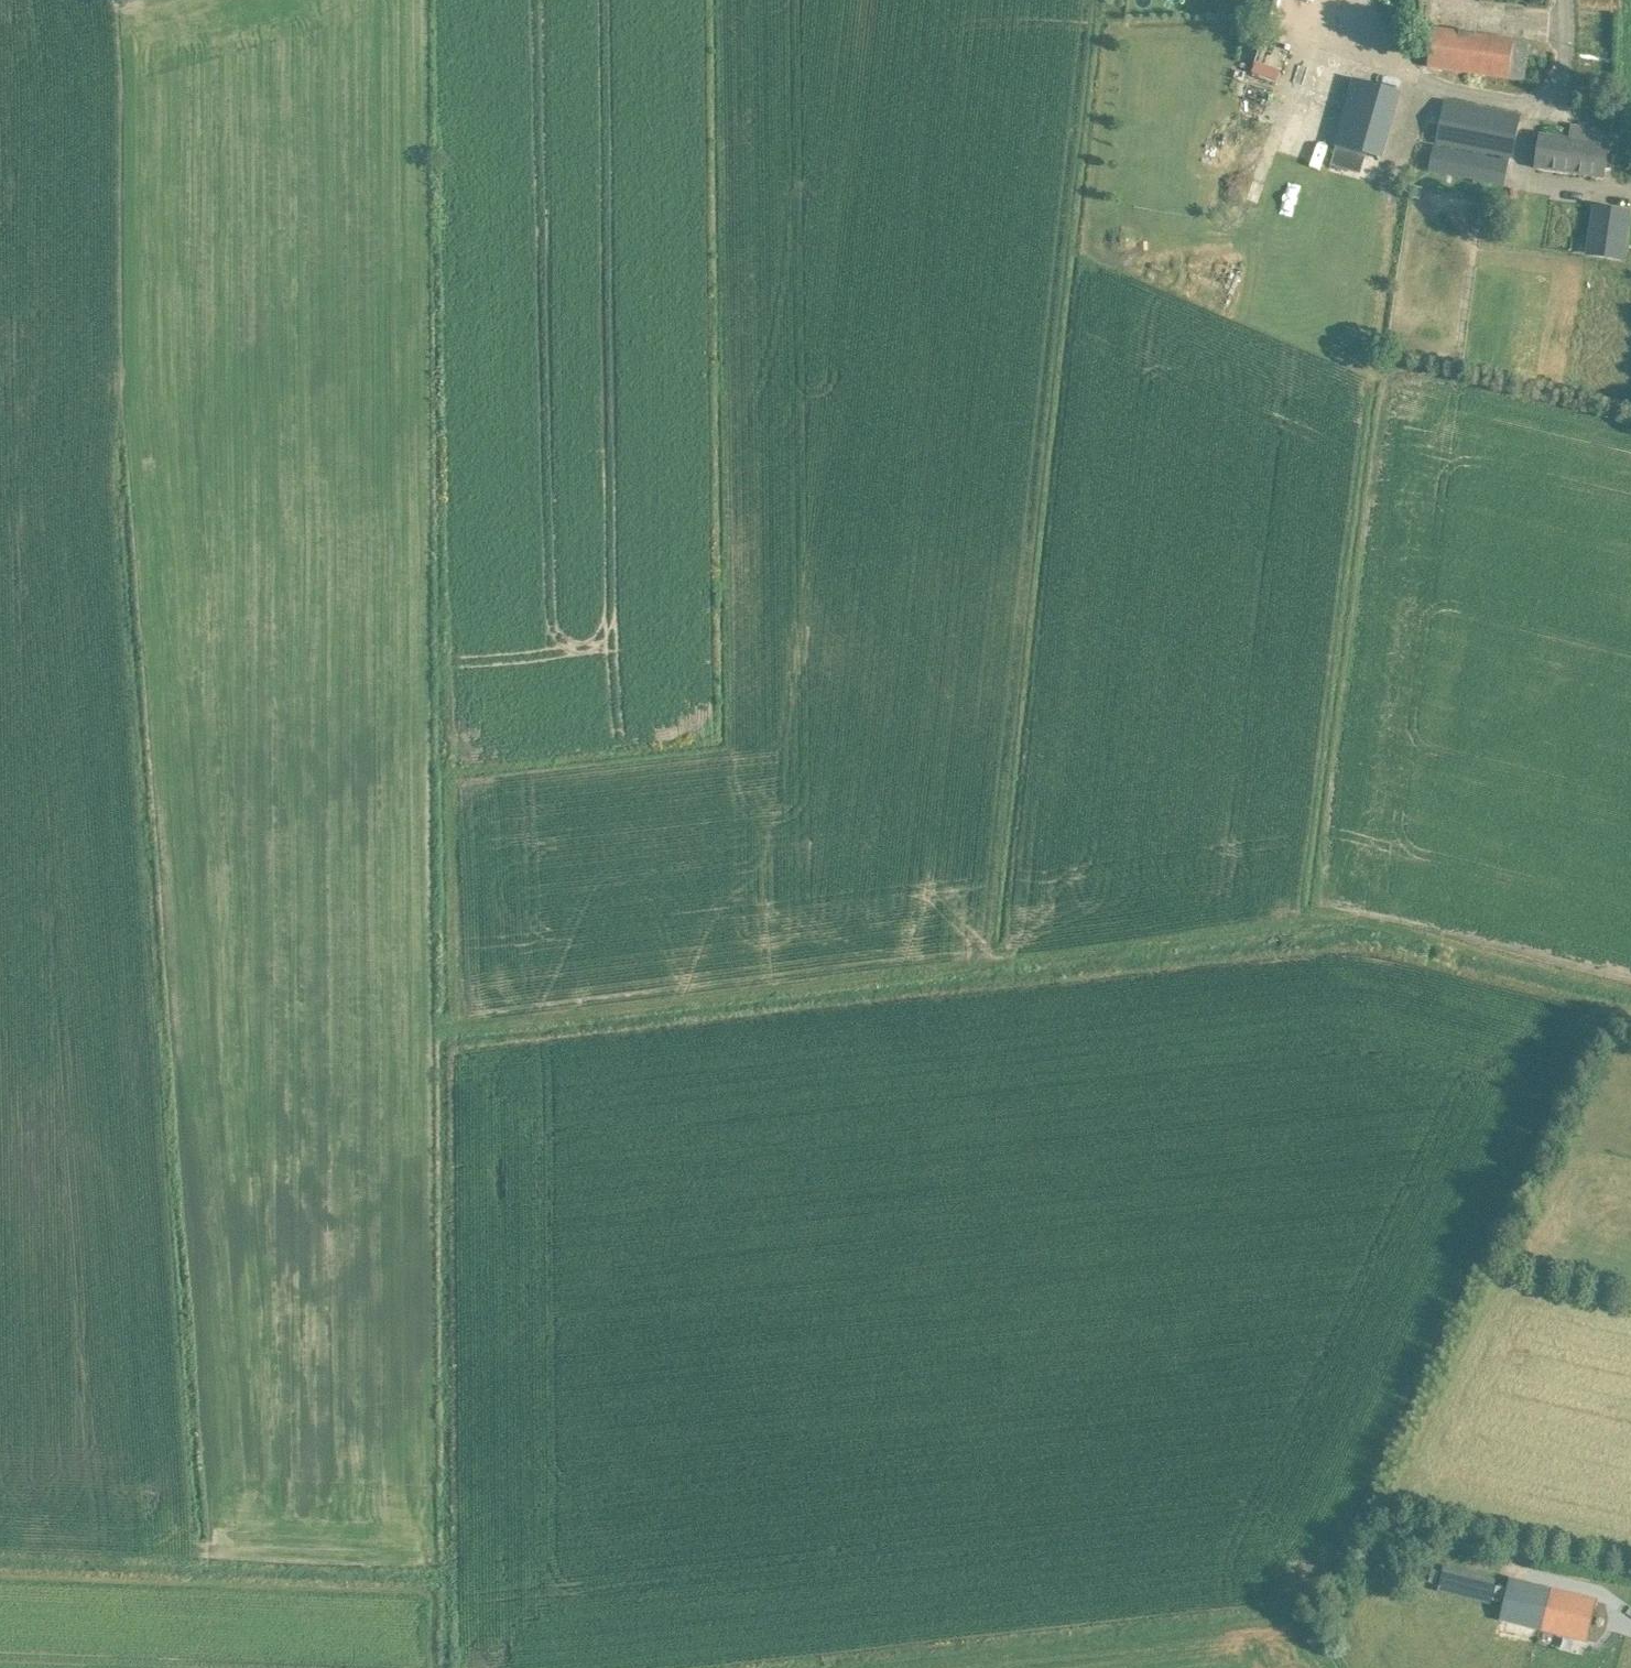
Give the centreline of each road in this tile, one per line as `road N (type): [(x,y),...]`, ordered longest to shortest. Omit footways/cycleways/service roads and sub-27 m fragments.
road 1 (residential): [(1339,9),(1333,38),(1418,79),(1555,111),(1565,0)]

